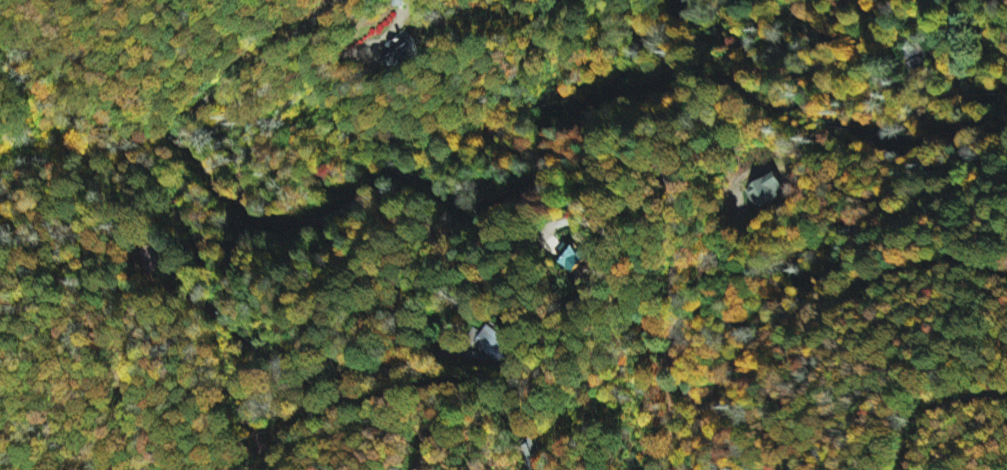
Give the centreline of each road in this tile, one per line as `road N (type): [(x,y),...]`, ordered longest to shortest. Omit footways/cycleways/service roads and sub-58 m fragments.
road 1 (residential): [(543,0),(545,47),(494,119),(493,138),(514,153),(637,157),(664,173),(676,215),(675,369),(701,406),(725,400),(768,335),(791,318),(906,268),(973,260),(1006,269)]
road 2 (residential): [(614,155),(527,185),(492,211),(401,176),(325,217),(278,222),(253,213),(189,151),(193,110),(343,0)]
road 3 (residential): [(248,469),(300,430),(425,383),(484,390),(509,418)]
road 4 (residential): [(1006,395),(939,412),(921,433),(908,469)]
road 5 (residential): [(1006,113),(961,127),(884,125)]

